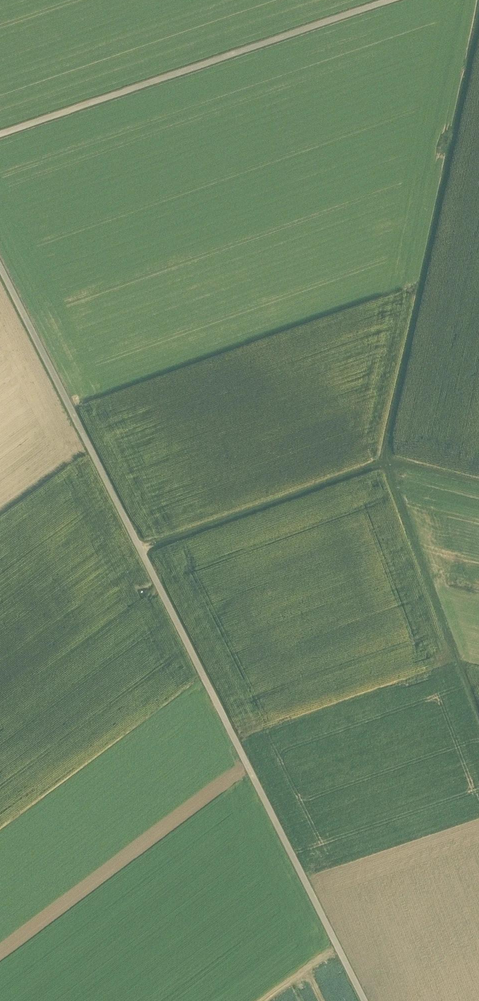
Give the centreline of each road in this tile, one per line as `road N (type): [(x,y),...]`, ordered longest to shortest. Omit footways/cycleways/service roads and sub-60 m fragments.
road 1 (unclassified): [(365,1000),(0,265)]
road 2 (track): [(478,13),(383,465)]
road 3 (track): [(0,134),(385,0)]
road 4 (track): [(478,719),(383,465)]
road 5 (track): [(140,548),(383,465)]

